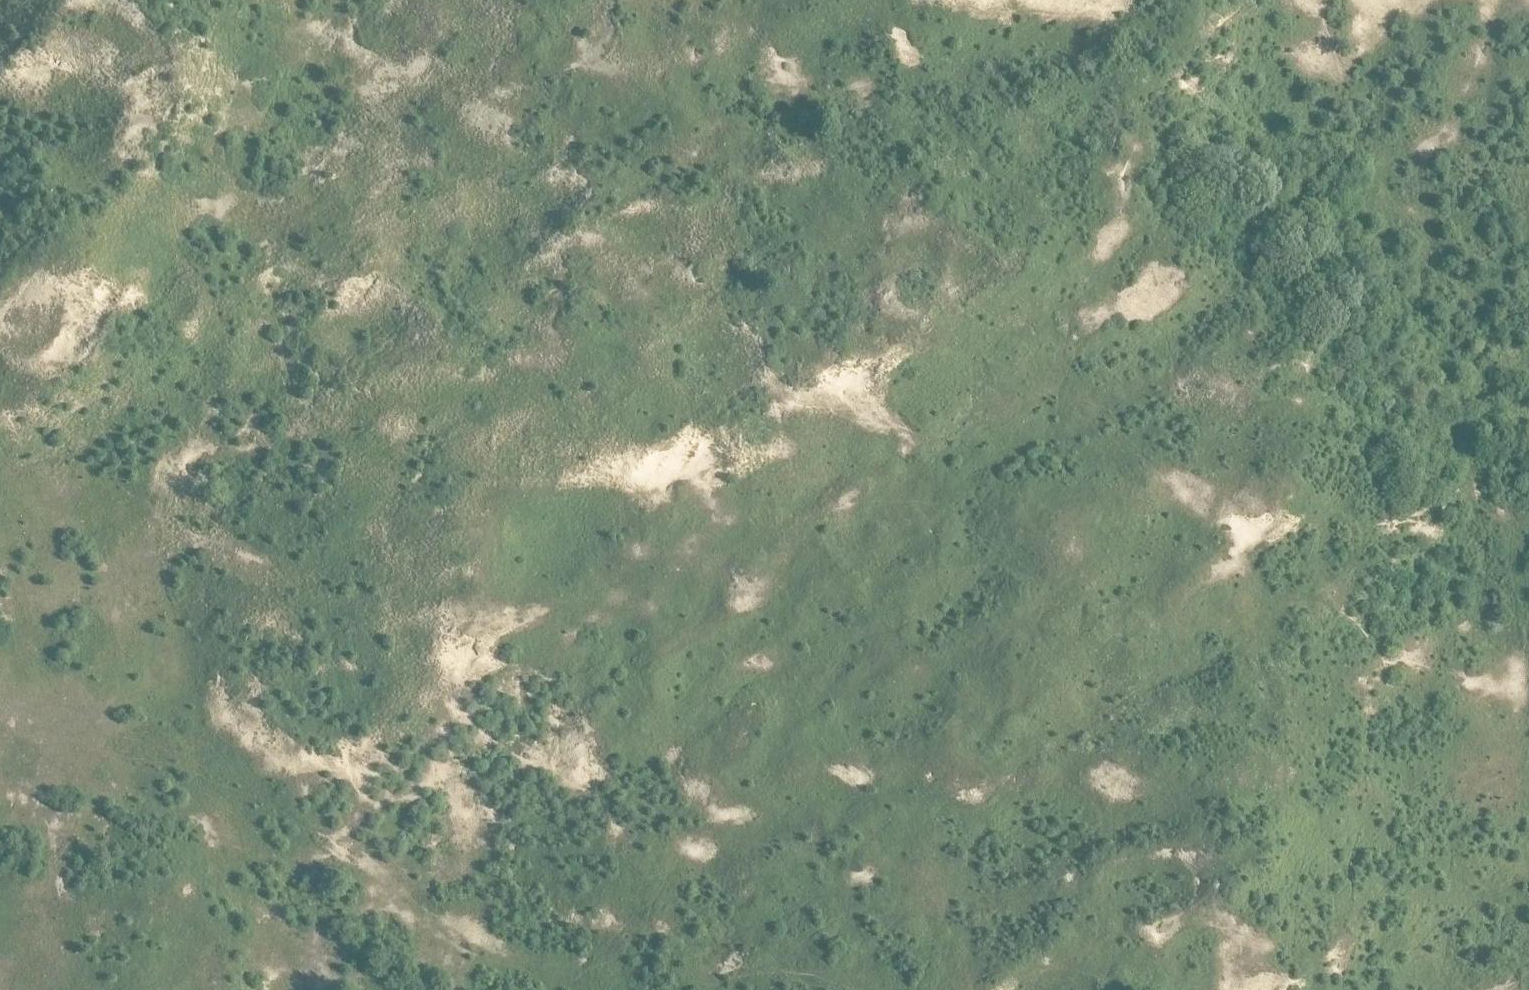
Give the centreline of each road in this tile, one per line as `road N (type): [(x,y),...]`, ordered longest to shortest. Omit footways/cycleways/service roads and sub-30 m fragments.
road 1 (track): [(0,481),(143,499),(222,749),(348,858),(586,989)]

